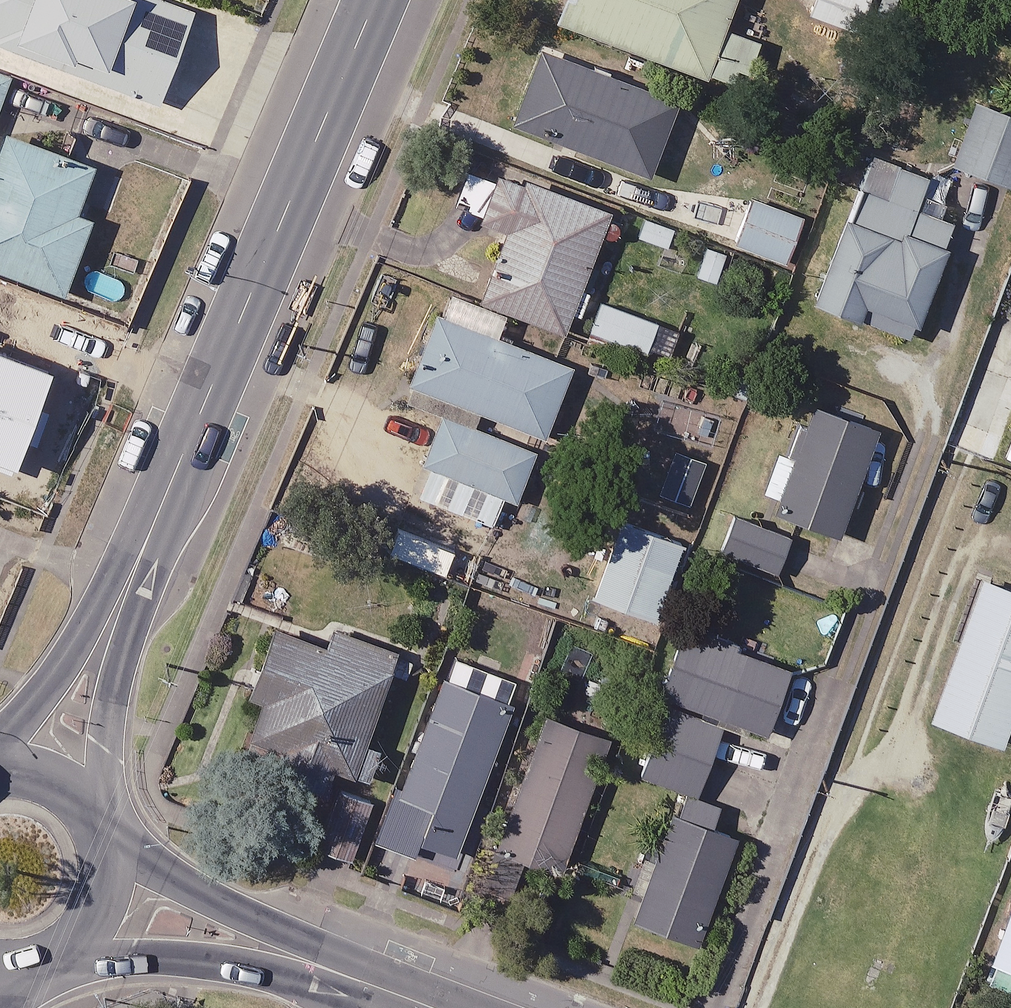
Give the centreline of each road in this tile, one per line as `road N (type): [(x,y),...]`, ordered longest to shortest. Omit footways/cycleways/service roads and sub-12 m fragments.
road 1 (tertiary): [(48,779),(379,0)]
road 2 (tertiary): [(104,894),(432,1007)]
road 3 (tertiary): [(48,779),(99,817),(112,854),(104,894)]
road 4 (tertiary): [(104,894),(87,933),(64,953),(39,969),(0,965)]

